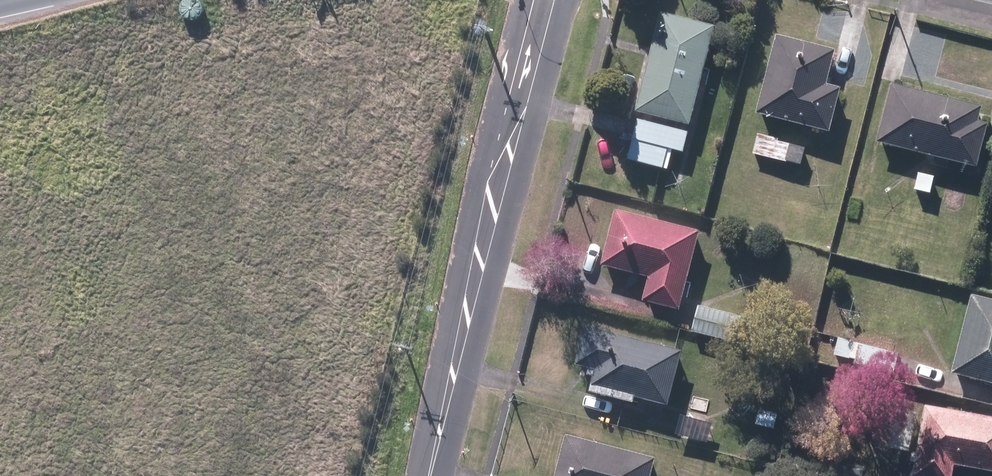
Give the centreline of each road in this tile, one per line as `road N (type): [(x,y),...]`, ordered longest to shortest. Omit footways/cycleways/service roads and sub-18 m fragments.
road 1 (residential): [(427,475),(549,0)]

